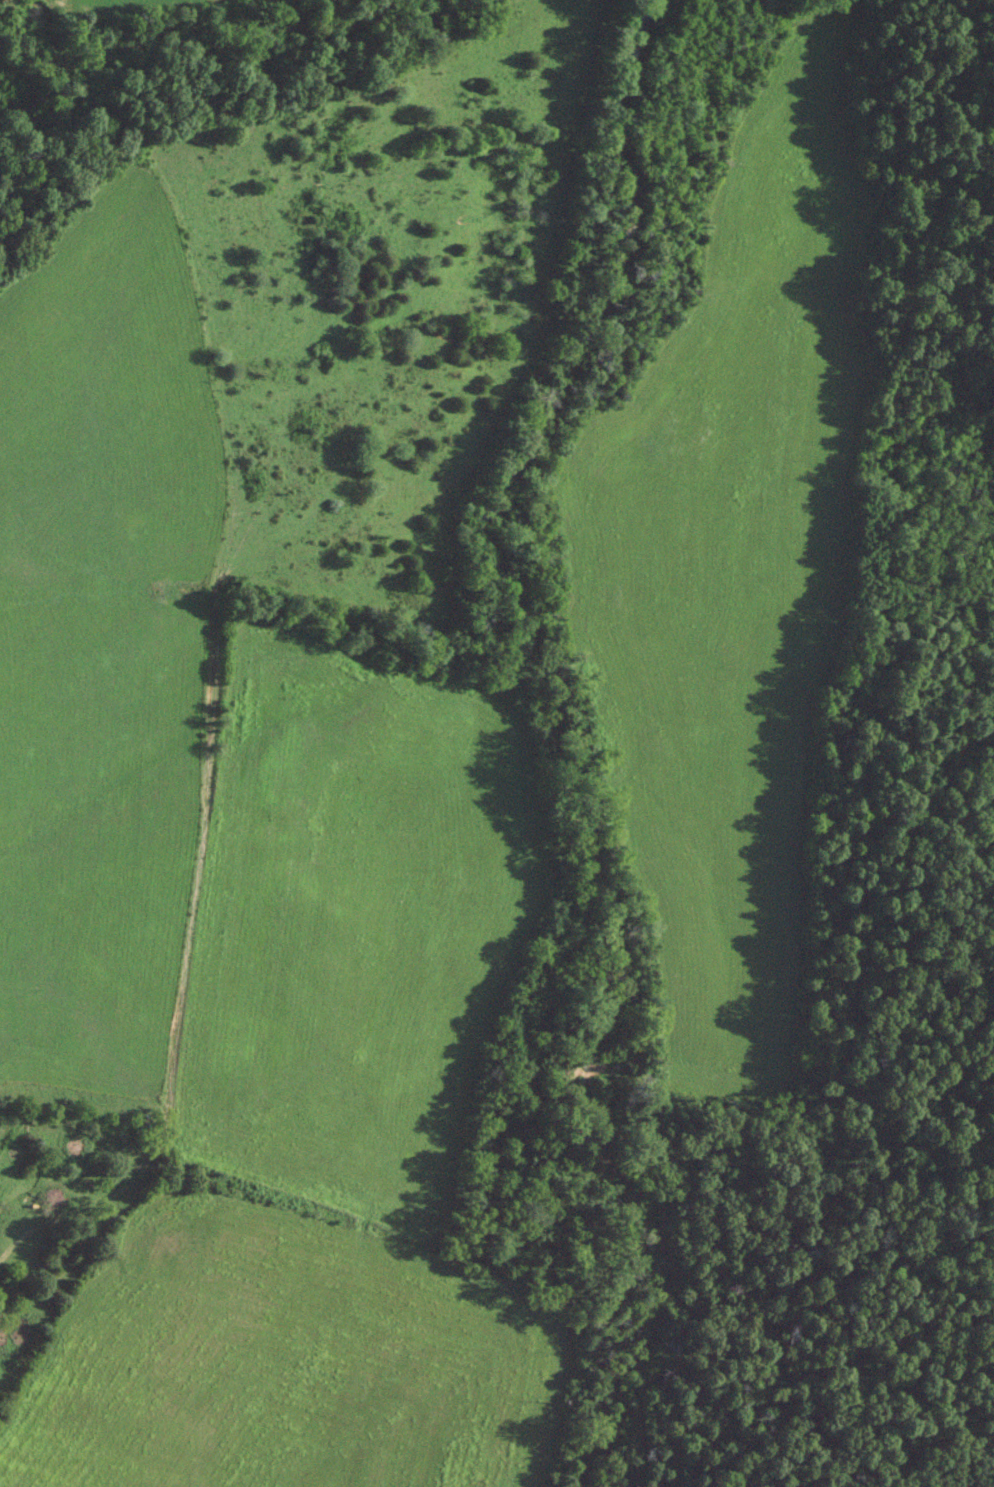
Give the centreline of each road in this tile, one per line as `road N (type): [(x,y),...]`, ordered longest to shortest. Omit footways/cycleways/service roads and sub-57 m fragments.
road 1 (residential): [(238,563),(216,592),(199,843),(163,1134),(132,1184),(28,1234),(0,1264)]

